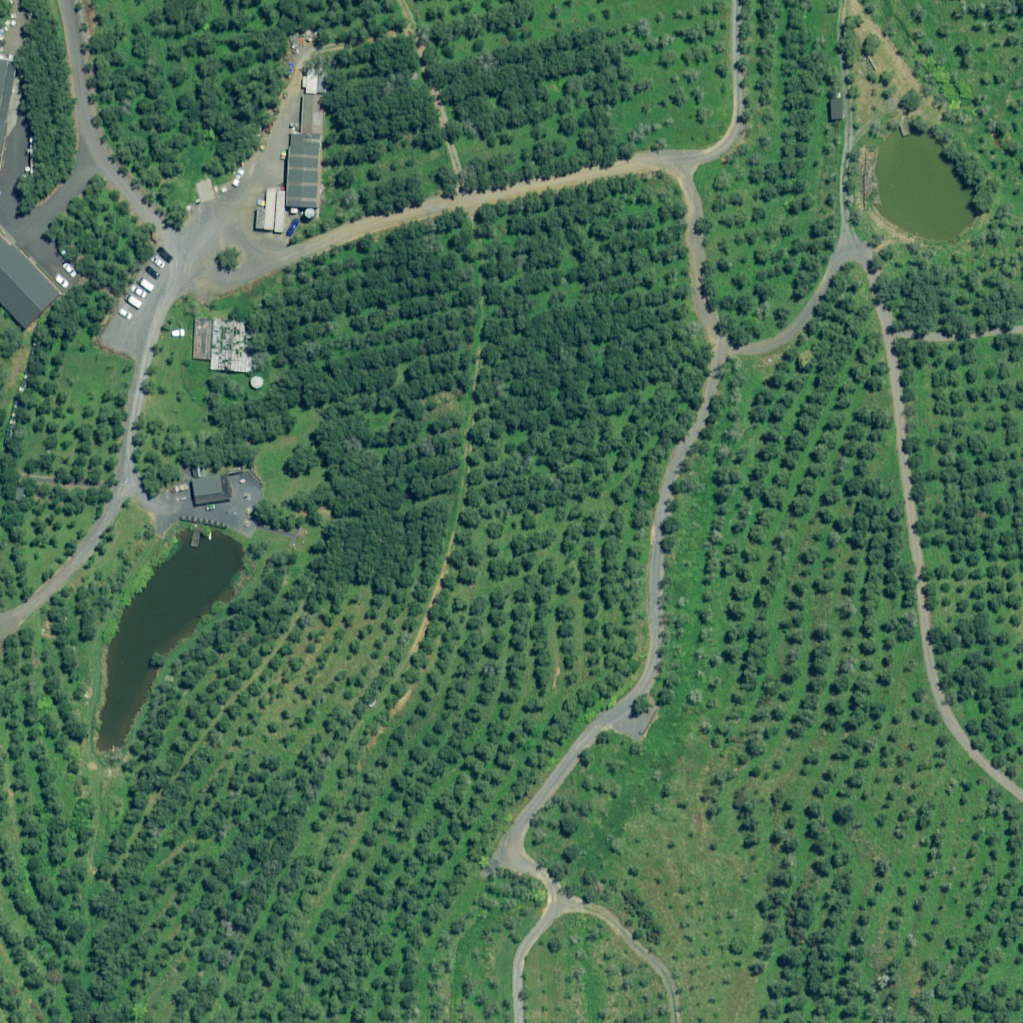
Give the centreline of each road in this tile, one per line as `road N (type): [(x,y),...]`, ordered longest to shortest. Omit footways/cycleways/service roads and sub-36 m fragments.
road 1 (track): [(178,266),(195,284),(227,285),(404,214),(670,166),(686,195),(695,291),(718,340),(736,346),(766,339),(840,260),(852,259),(875,318),(933,684),(963,744),(1022,802)]
road 2 (track): [(321,807),(404,668),(468,528),(488,348),(488,292),(468,201),(432,75),(398,0)]
road 3 (track): [(718,340),(709,395),(681,441),(661,501),(648,664),(636,694),(517,814),(507,846),(511,862),(547,883),(553,898),(620,931),(679,1000),(679,1022)]
road 4 (track): [(856,262),(843,208),(849,135),(839,0)]
road 5 (track): [(848,143),(898,103),(981,121),(1022,74)]
road 6 (track): [(670,166),(706,154),(735,127),(736,0)]
road 7 (track): [(0,622),(48,595),(140,488)]
road 8 (track): [(878,332),(1022,330)]

